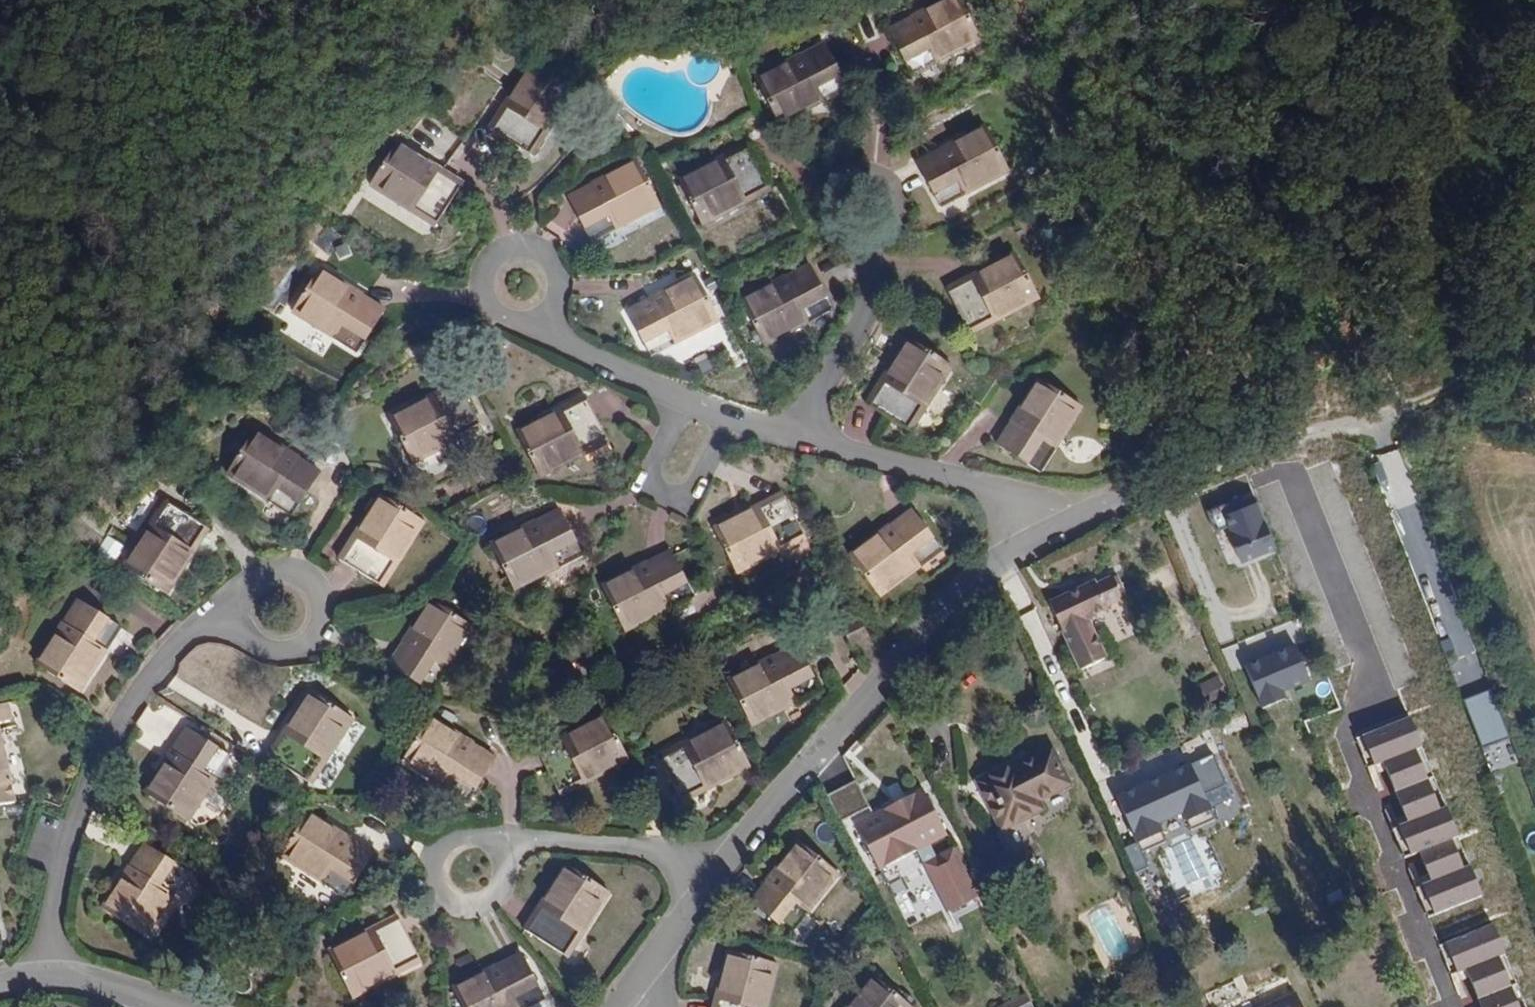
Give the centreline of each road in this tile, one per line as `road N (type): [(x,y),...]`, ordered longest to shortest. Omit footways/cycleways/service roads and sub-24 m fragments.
road 1 (residential): [(1078,516),(1534,346)]
road 2 (residential): [(734,853),(984,570),(1078,516)]
road 3 (residential): [(44,969),(58,863),(93,775),(128,712),(167,666),(235,610)]
road 4 (residential): [(1078,516),(791,434)]
road 5 (residential): [(791,434),(532,324)]
road 6 (residential): [(734,853),(502,841)]
road 7 (residential): [(235,610),(246,585),(269,572),(295,574),(315,592),(321,617),(308,644),(282,656),(253,648)]
road 8 (residential): [(791,434),(860,328),(874,245)]
road 9 (residential): [(502,841),(465,826),(440,838),(428,863),(434,890),(455,907),(482,908),(504,892)]
road 10 (residential): [(532,324),(506,323),(486,308),(481,270),(497,250),(524,242),(558,266)]
road 11 (residential): [(623,996),(734,853)]
road 12 (residential): [(874,245),(892,231),(899,210),(882,181),(860,176),(839,185),(829,218)]
road 13 (residential): [(44,969),(173,1006)]

